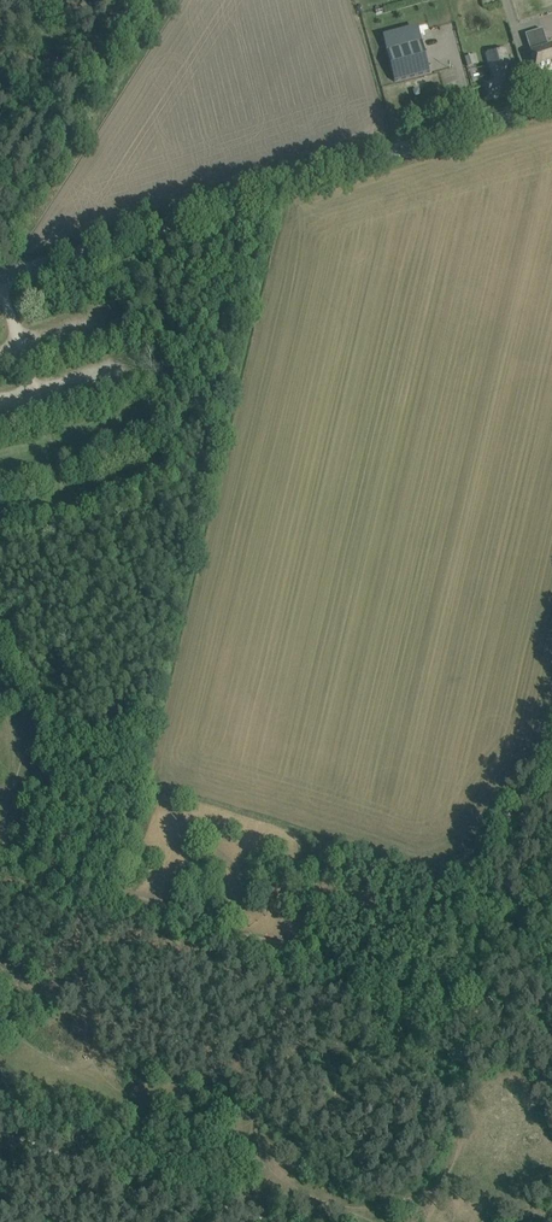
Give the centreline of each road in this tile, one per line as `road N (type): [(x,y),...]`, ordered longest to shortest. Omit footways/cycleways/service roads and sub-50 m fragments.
road 1 (tertiary): [(551,104),(0,280)]

